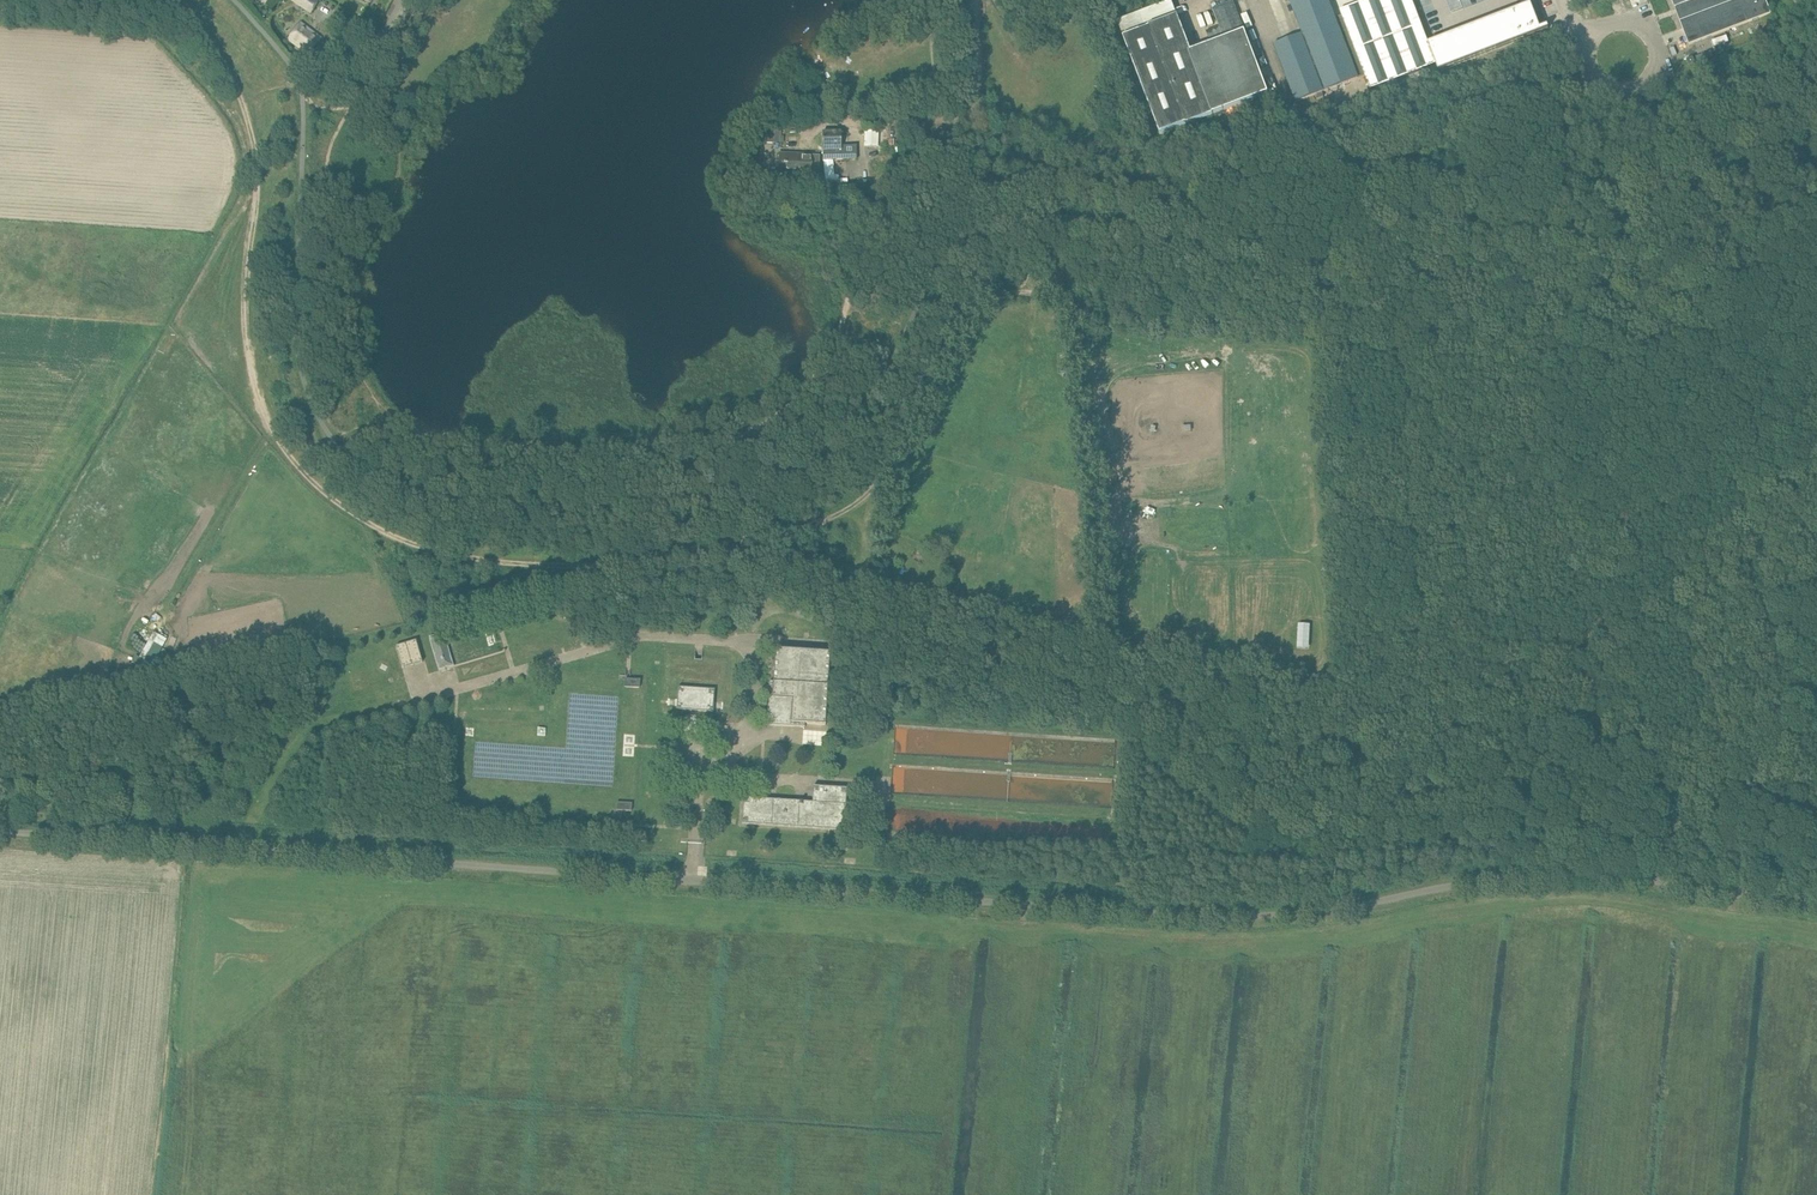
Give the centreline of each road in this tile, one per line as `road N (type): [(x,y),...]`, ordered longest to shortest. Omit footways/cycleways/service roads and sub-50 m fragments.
road 1 (unclassified): [(1816,908),(1613,878),(1547,878),(1366,909),(1187,919),(0,830)]
road 2 (track): [(225,79),(256,165),(259,354),(278,425),(302,466),(351,506),(467,549),(693,549),(839,500),(888,461),(965,315),(1003,293),(1043,292)]
road 3 (unclassified): [(1577,32),(1624,18),(1649,28),(1657,62),(1648,81),(1615,93),(1595,83)]
road 4 (track): [(948,121),(971,114),(977,0)]

